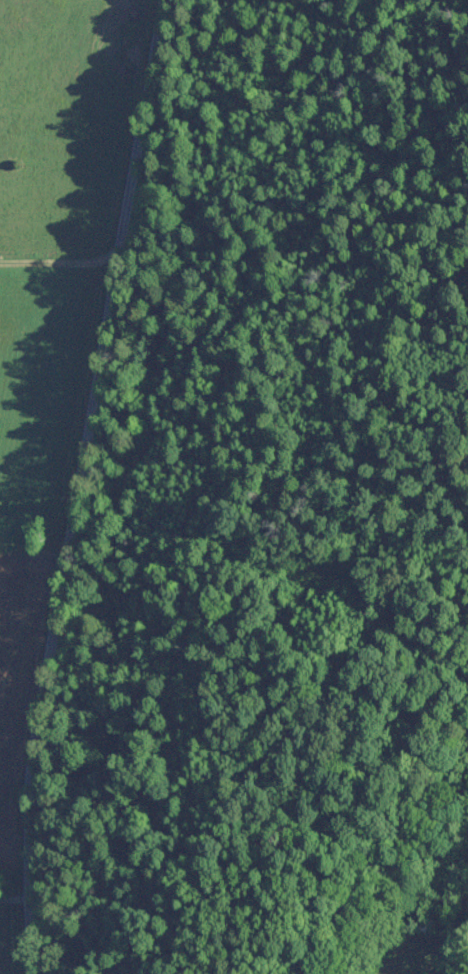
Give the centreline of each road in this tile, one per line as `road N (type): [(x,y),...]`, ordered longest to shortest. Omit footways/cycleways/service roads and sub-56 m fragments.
road 1 (residential): [(25,973),(38,707),(162,0)]

